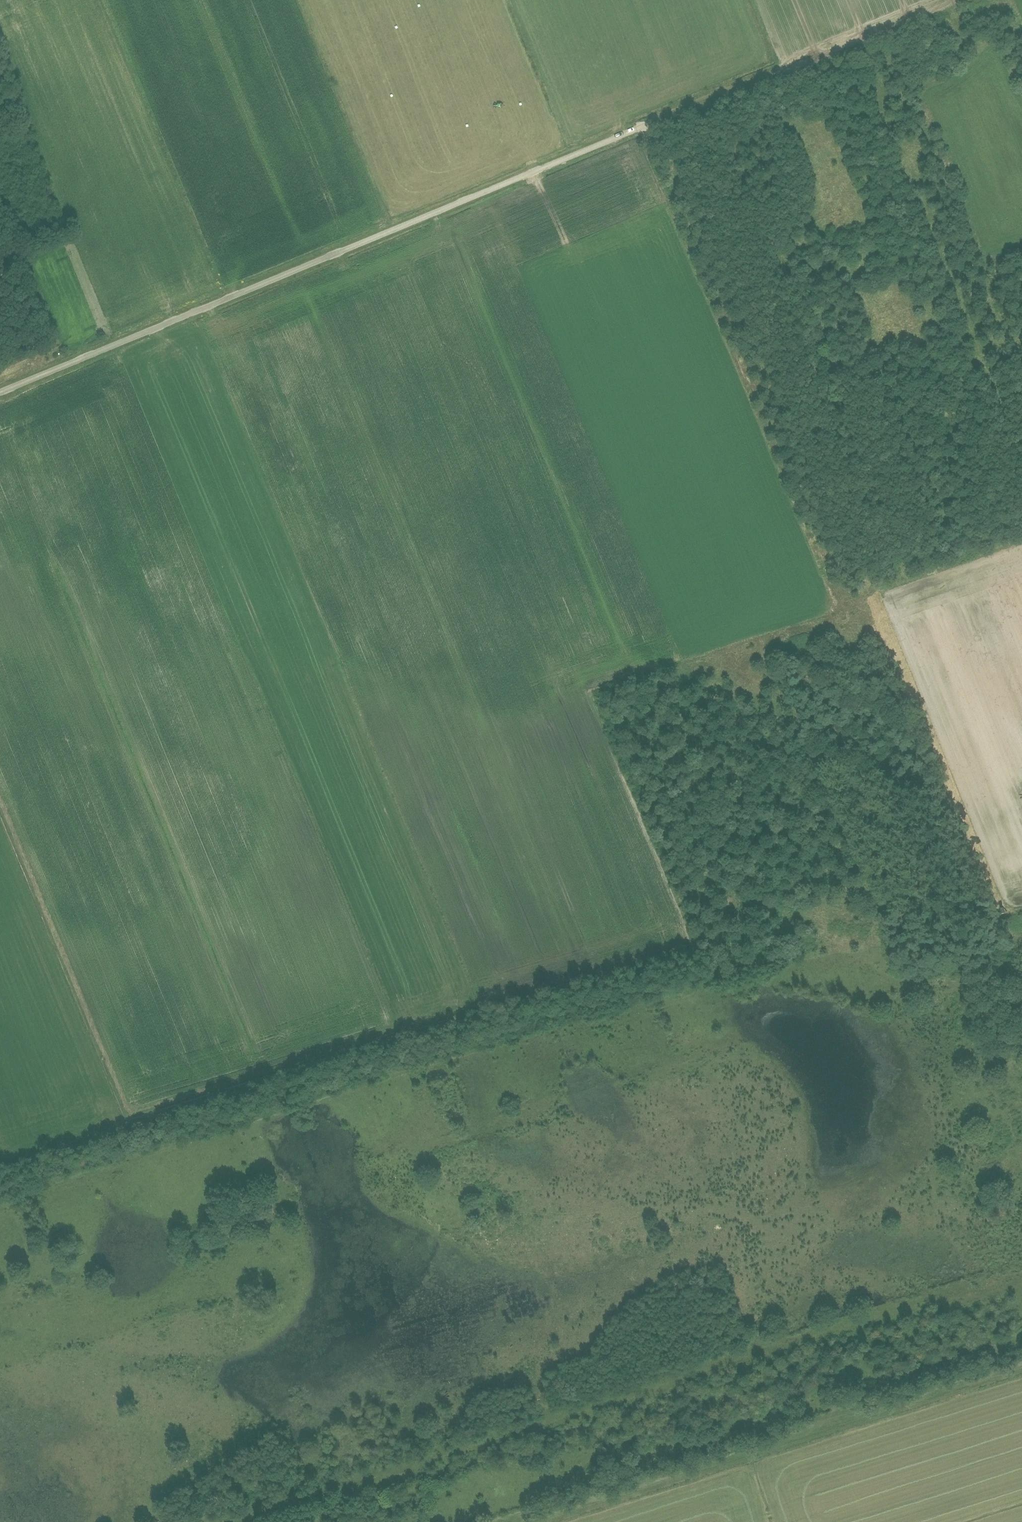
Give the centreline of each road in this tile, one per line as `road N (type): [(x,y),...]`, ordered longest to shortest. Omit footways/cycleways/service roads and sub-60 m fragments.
road 1 (unclassified): [(0,392),(636,129)]
road 2 (track): [(636,129),(955,0)]

